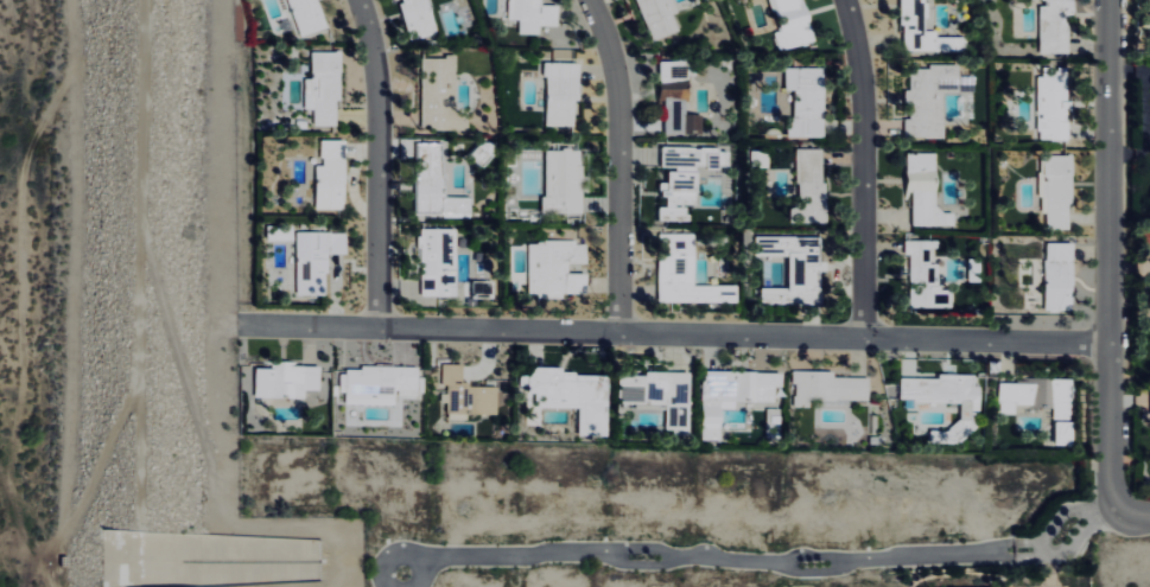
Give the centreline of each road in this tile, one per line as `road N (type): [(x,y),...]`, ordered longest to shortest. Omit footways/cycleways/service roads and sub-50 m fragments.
road 1 (residential): [(1107,342),(250,325)]
road 2 (residential): [(1111,513),(1084,518),(1035,550),(788,563),(546,553),(437,559),(402,572)]
road 3 (residential): [(1106,0),(1111,513)]
road 4 (residential): [(863,337),(865,115),(844,0)]
road 5 (residential): [(593,0),(620,82),(618,332)]
road 6 (residential): [(359,0),(380,79),(376,327)]

